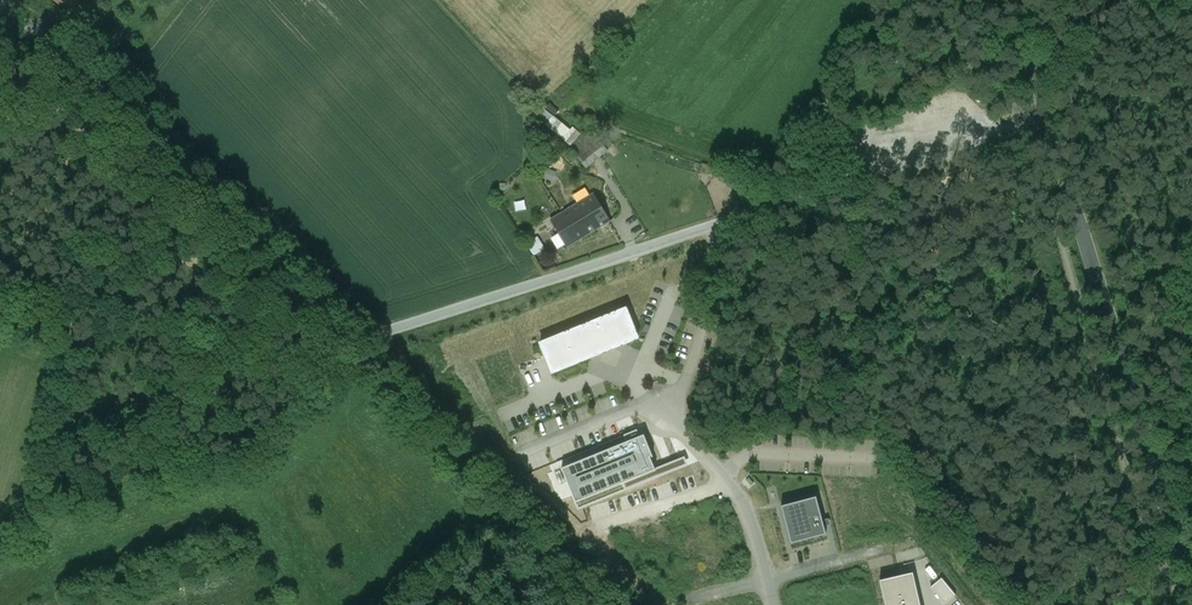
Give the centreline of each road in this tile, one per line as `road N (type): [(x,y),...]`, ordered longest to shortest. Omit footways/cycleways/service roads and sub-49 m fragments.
road 1 (residential): [(1049,129),(717,224),(391,330),(341,337),(67,42),(0,0)]
road 2 (tertiary): [(1191,572),(1049,129)]
road 3 (track): [(601,604),(341,337)]
road 4 (track): [(0,260),(114,319),(151,298),(41,196)]
road 5 (track): [(151,298),(341,337)]
road 6 (residential): [(767,581),(913,543)]
road 7 (tertiary): [(1049,129),(1016,0)]
road 8 (residential): [(732,485),(605,524)]

